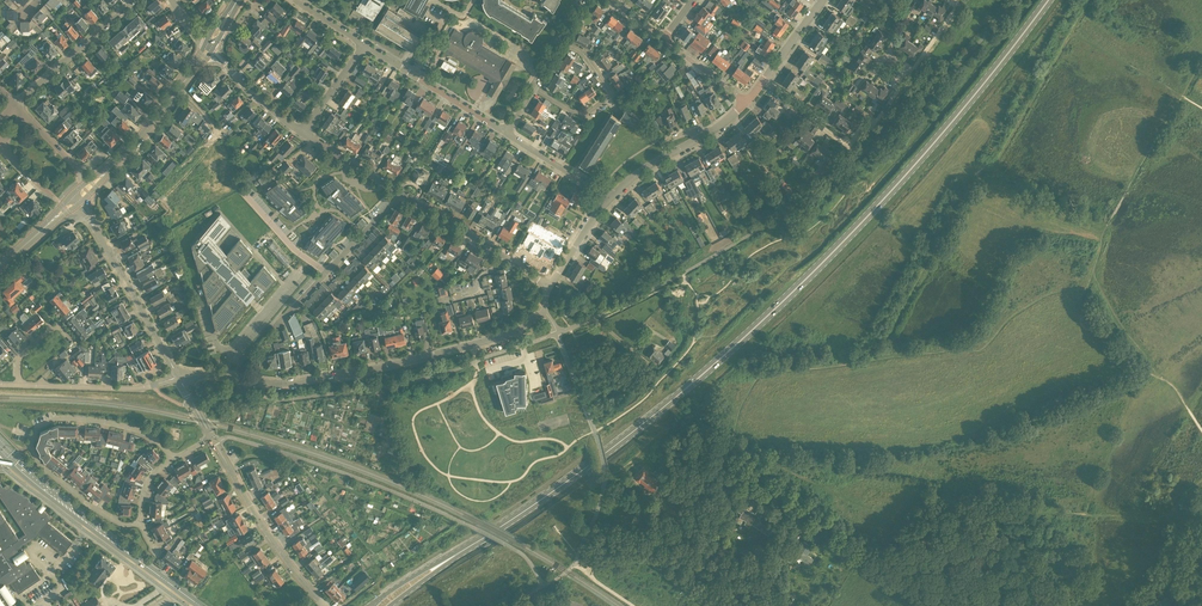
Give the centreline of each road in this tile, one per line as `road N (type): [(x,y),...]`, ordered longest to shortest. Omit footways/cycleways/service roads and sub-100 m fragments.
road 1 (primary): [(1048,0),(907,173),(735,345),(586,467),(459,554)]
road 2 (tertiary): [(179,378),(330,377),(499,338),(544,312)]
road 3 (residential): [(173,458),(126,426),(59,418),(37,427),(31,447),(41,467),(115,521),(141,523)]
road 4 (track): [(291,454),(373,551),(416,517),(335,484),(328,490)]
road 5 (primary): [(200,605),(0,449)]
road 6 (tertiary): [(179,378),(75,199)]
road 7 (primary): [(75,199),(130,149),(207,46)]
road 8 (residential): [(324,605),(212,438)]
road 9 (residential): [(763,81),(846,146),(864,123),(875,123),(896,84)]
road 10 (residential): [(950,605),(799,503)]
road 11 (residential): [(549,285),(400,194)]
road 12 (residential): [(562,39),(583,53),(611,95),(583,113),(533,87)]
road 13 (residential): [(19,385),(136,389),(179,378)]
road 14 (residential): [(16,104),(135,0)]
road 15 (residential): [(301,132),(207,46)]
road 16 (residential): [(608,198),(504,133)]
road 17 (residential): [(240,188),(326,272)]

